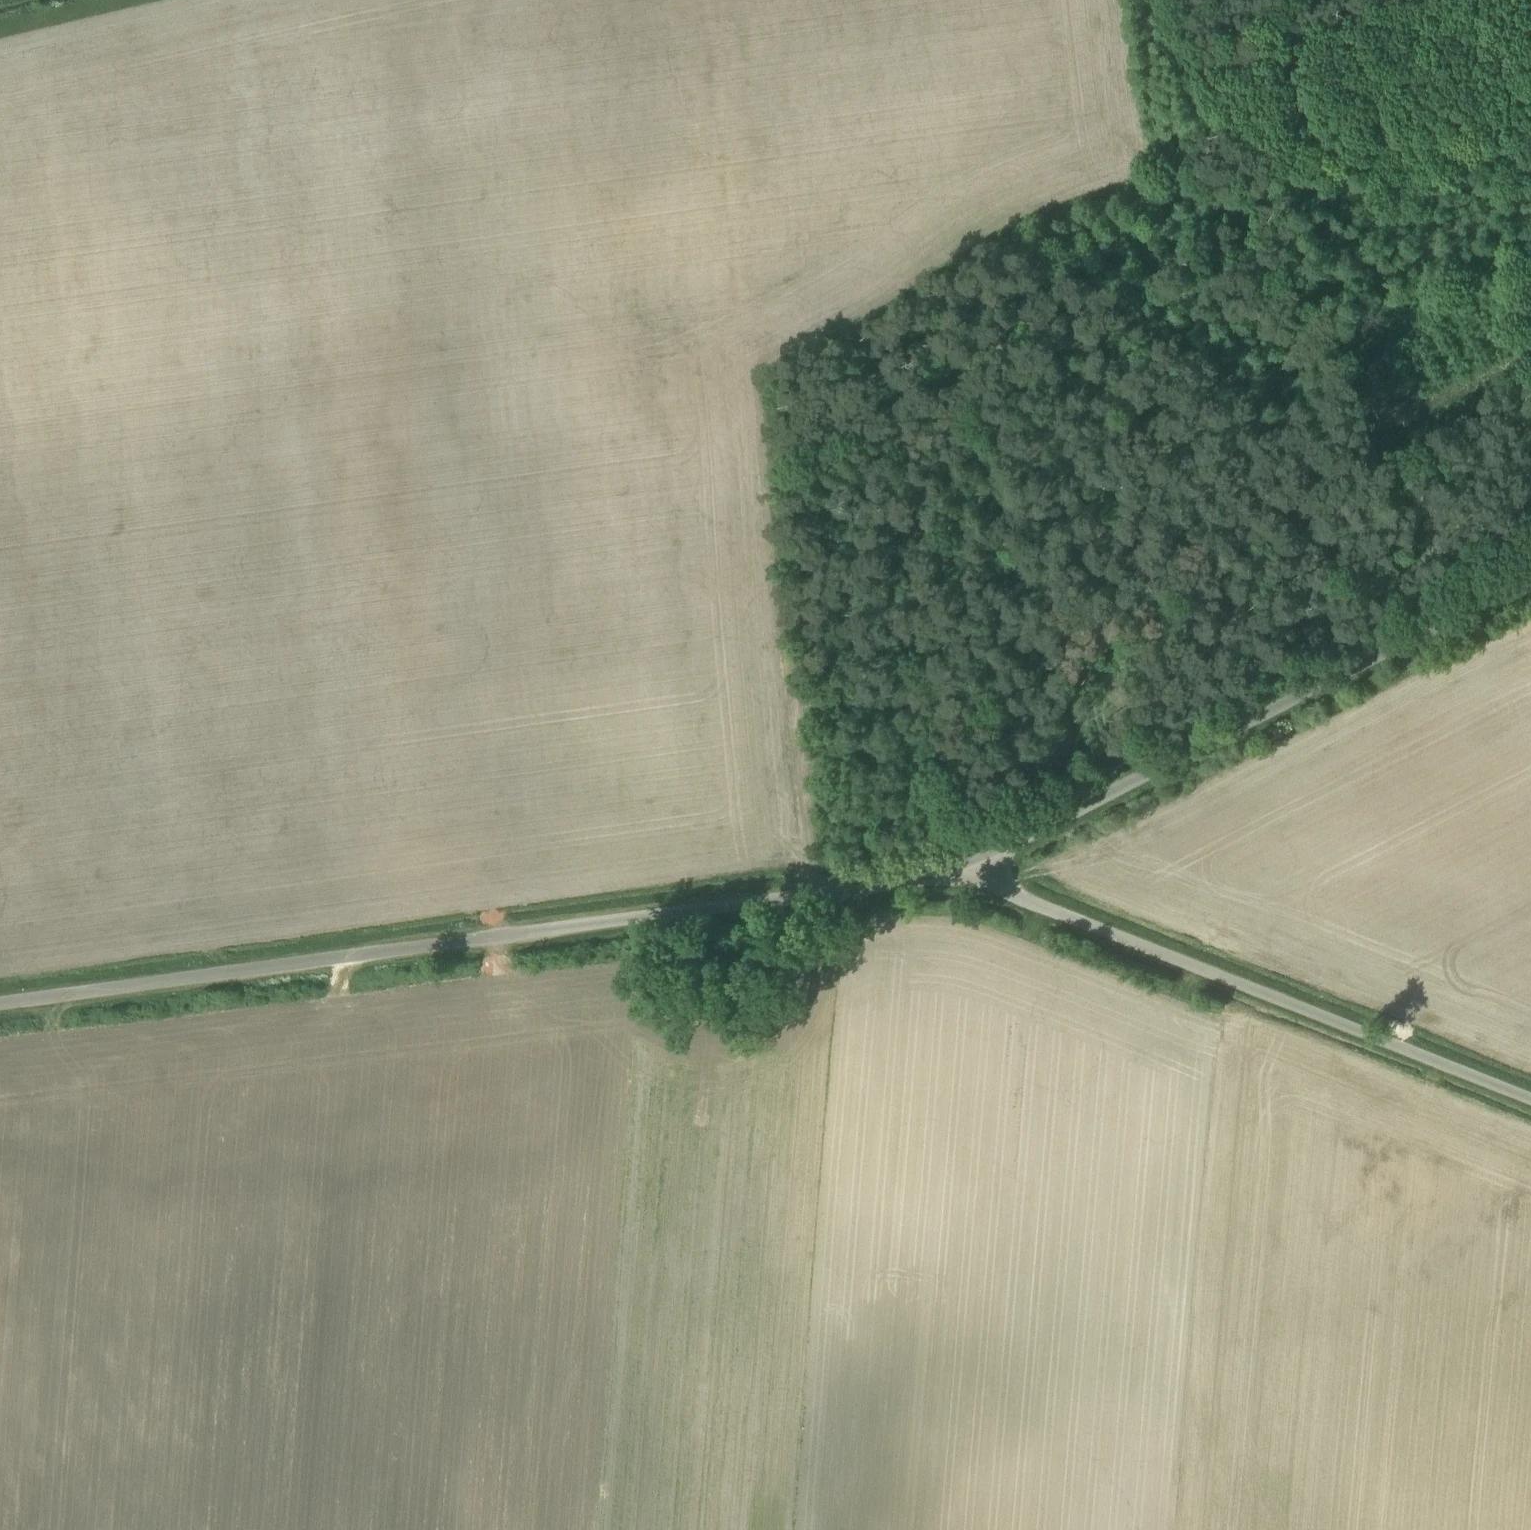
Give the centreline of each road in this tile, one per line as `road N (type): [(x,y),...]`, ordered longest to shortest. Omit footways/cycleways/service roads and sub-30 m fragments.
road 1 (unclassified): [(964,861),(903,877),(0,997)]
road 2 (unclassified): [(1530,567),(964,861)]
road 3 (unclassified): [(964,861),(1530,1096)]

